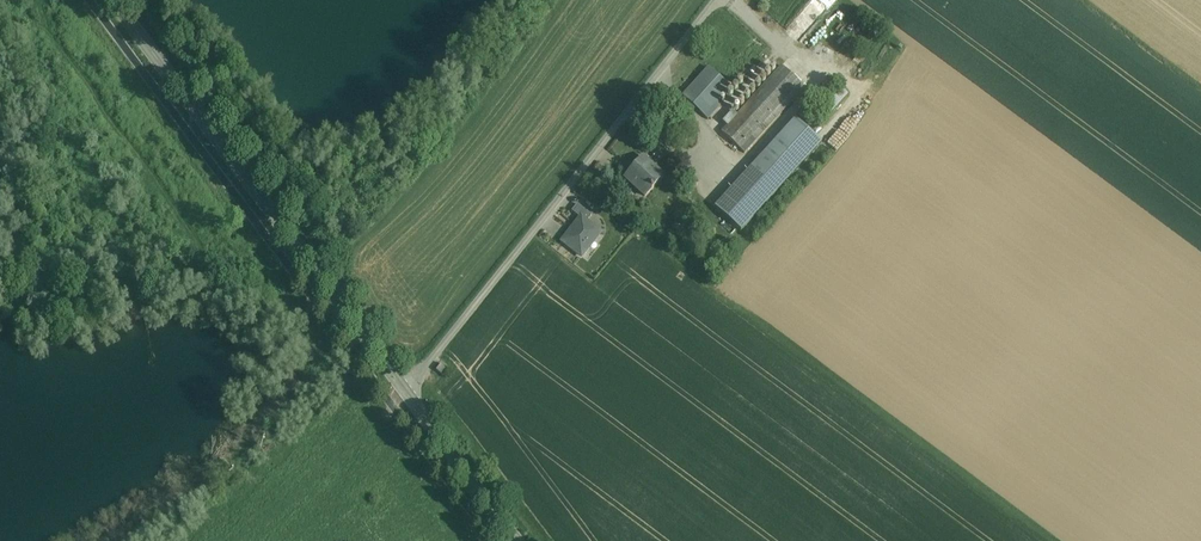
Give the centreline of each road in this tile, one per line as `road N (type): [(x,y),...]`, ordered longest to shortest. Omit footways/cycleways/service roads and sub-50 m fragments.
road 1 (unclassified): [(405,392),(715,0)]
road 2 (tertiary): [(112,0),(405,392)]
road 3 (tertiary): [(405,392),(518,540)]

